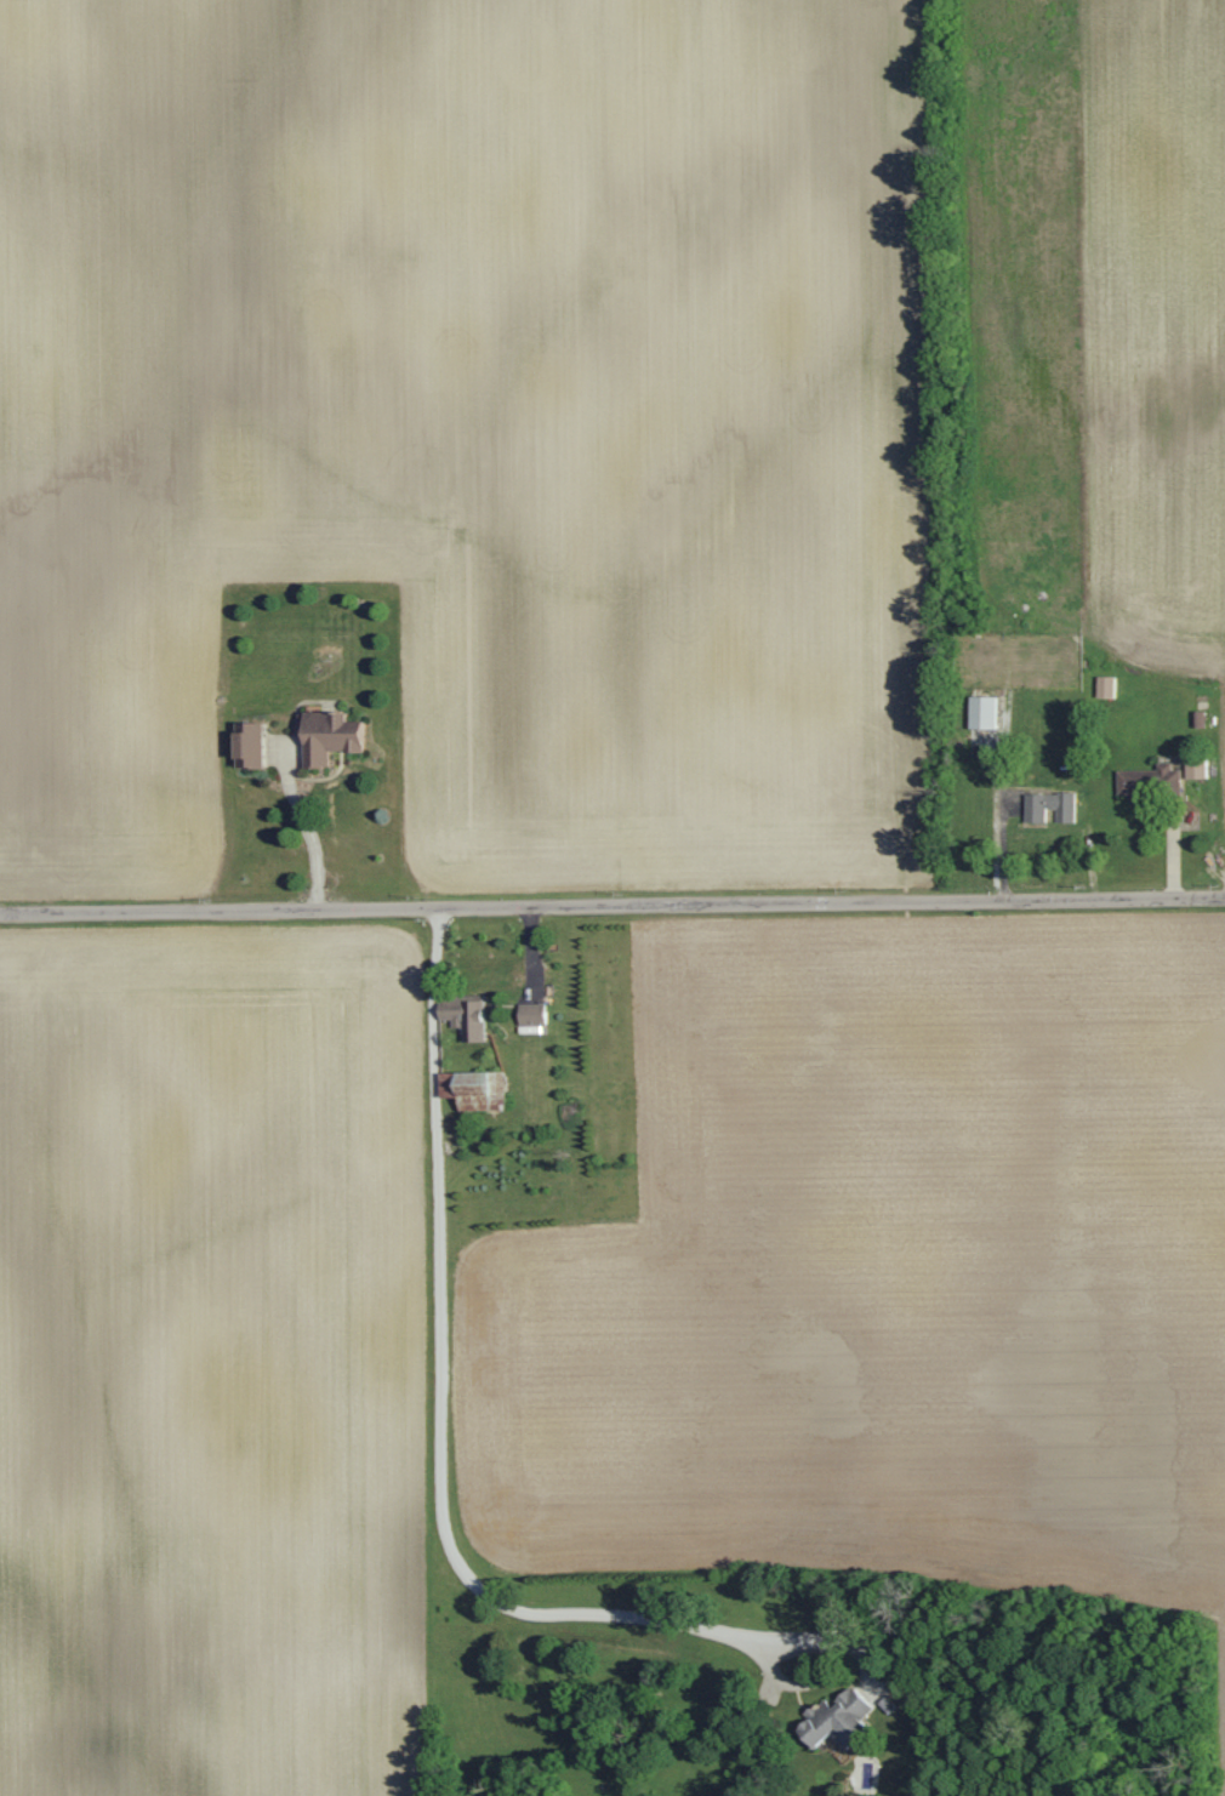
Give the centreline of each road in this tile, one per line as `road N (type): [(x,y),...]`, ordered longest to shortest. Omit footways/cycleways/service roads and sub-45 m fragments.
road 1 (residential): [(0,912),(1224,897)]

